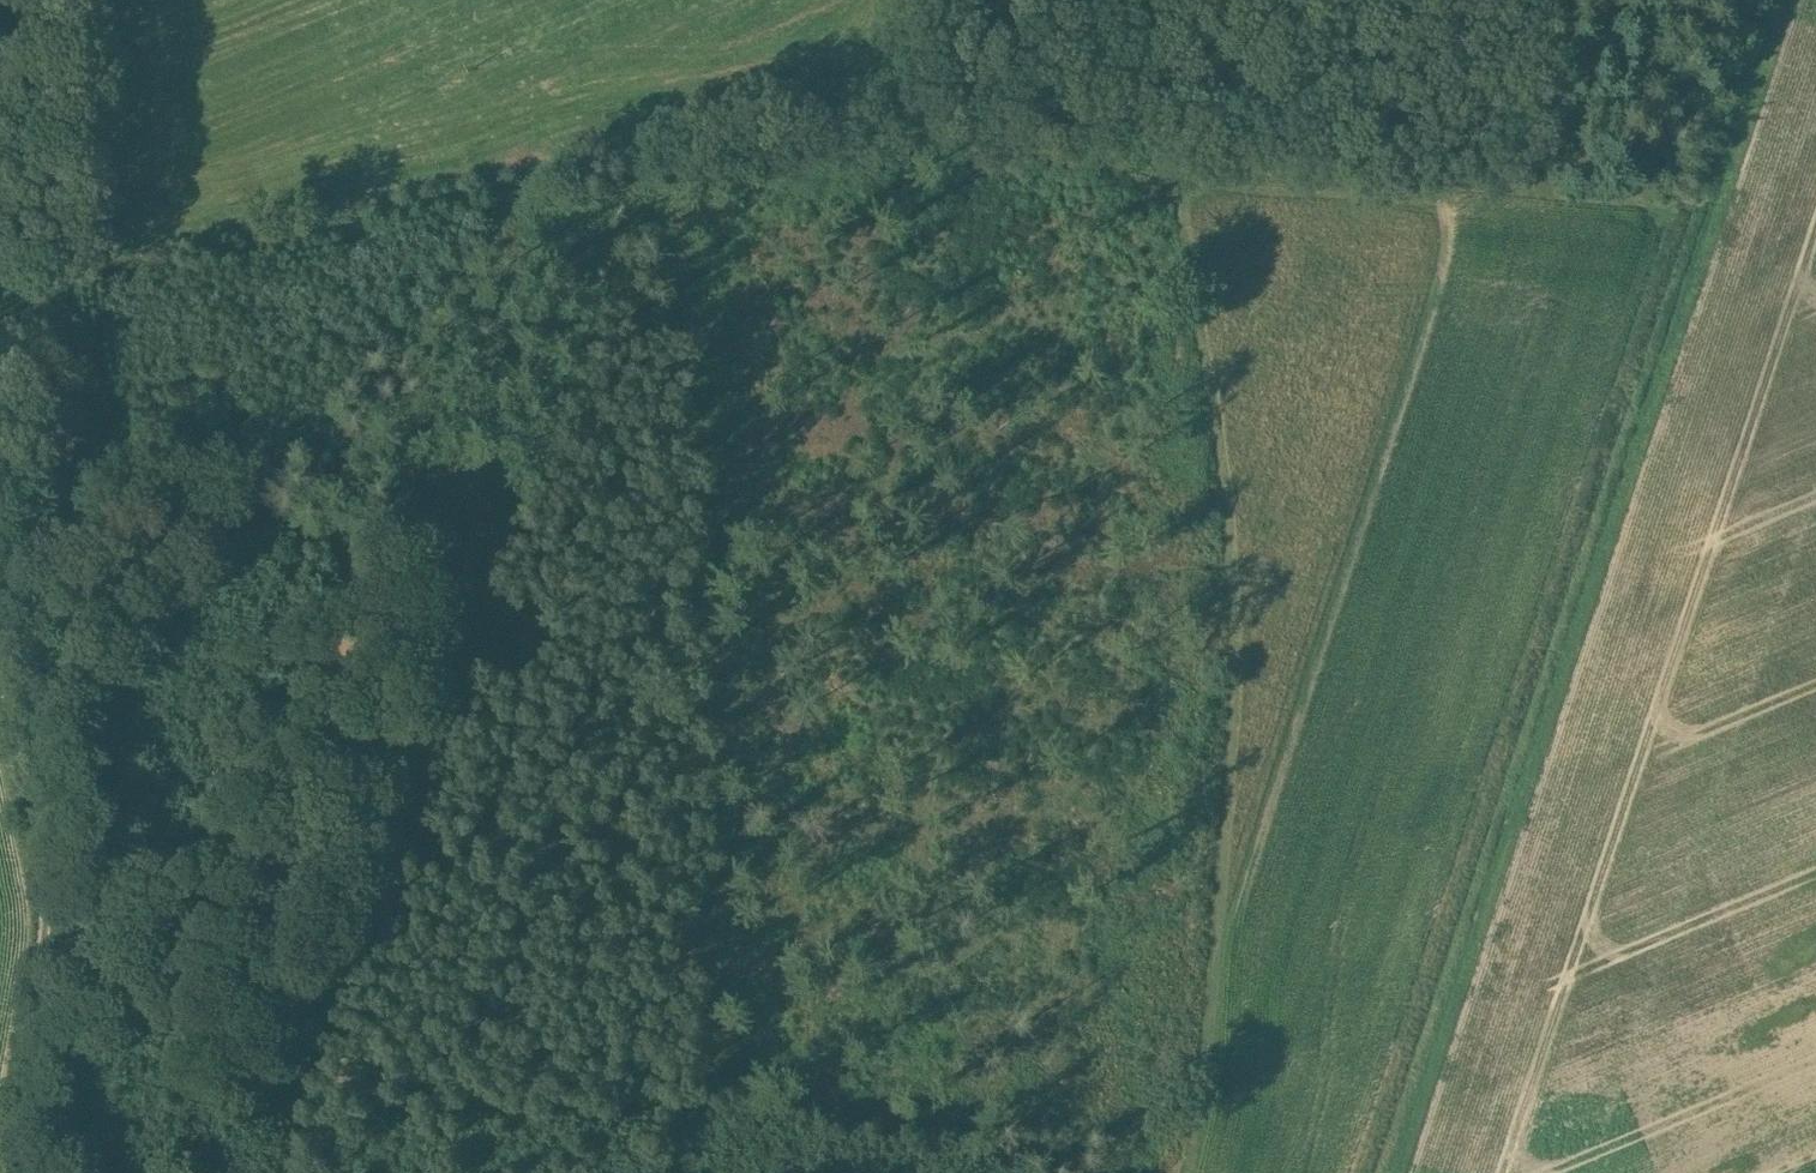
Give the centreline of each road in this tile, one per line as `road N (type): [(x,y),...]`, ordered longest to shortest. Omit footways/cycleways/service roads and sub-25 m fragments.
road 1 (track): [(0,644),(44,802),(31,1172)]

